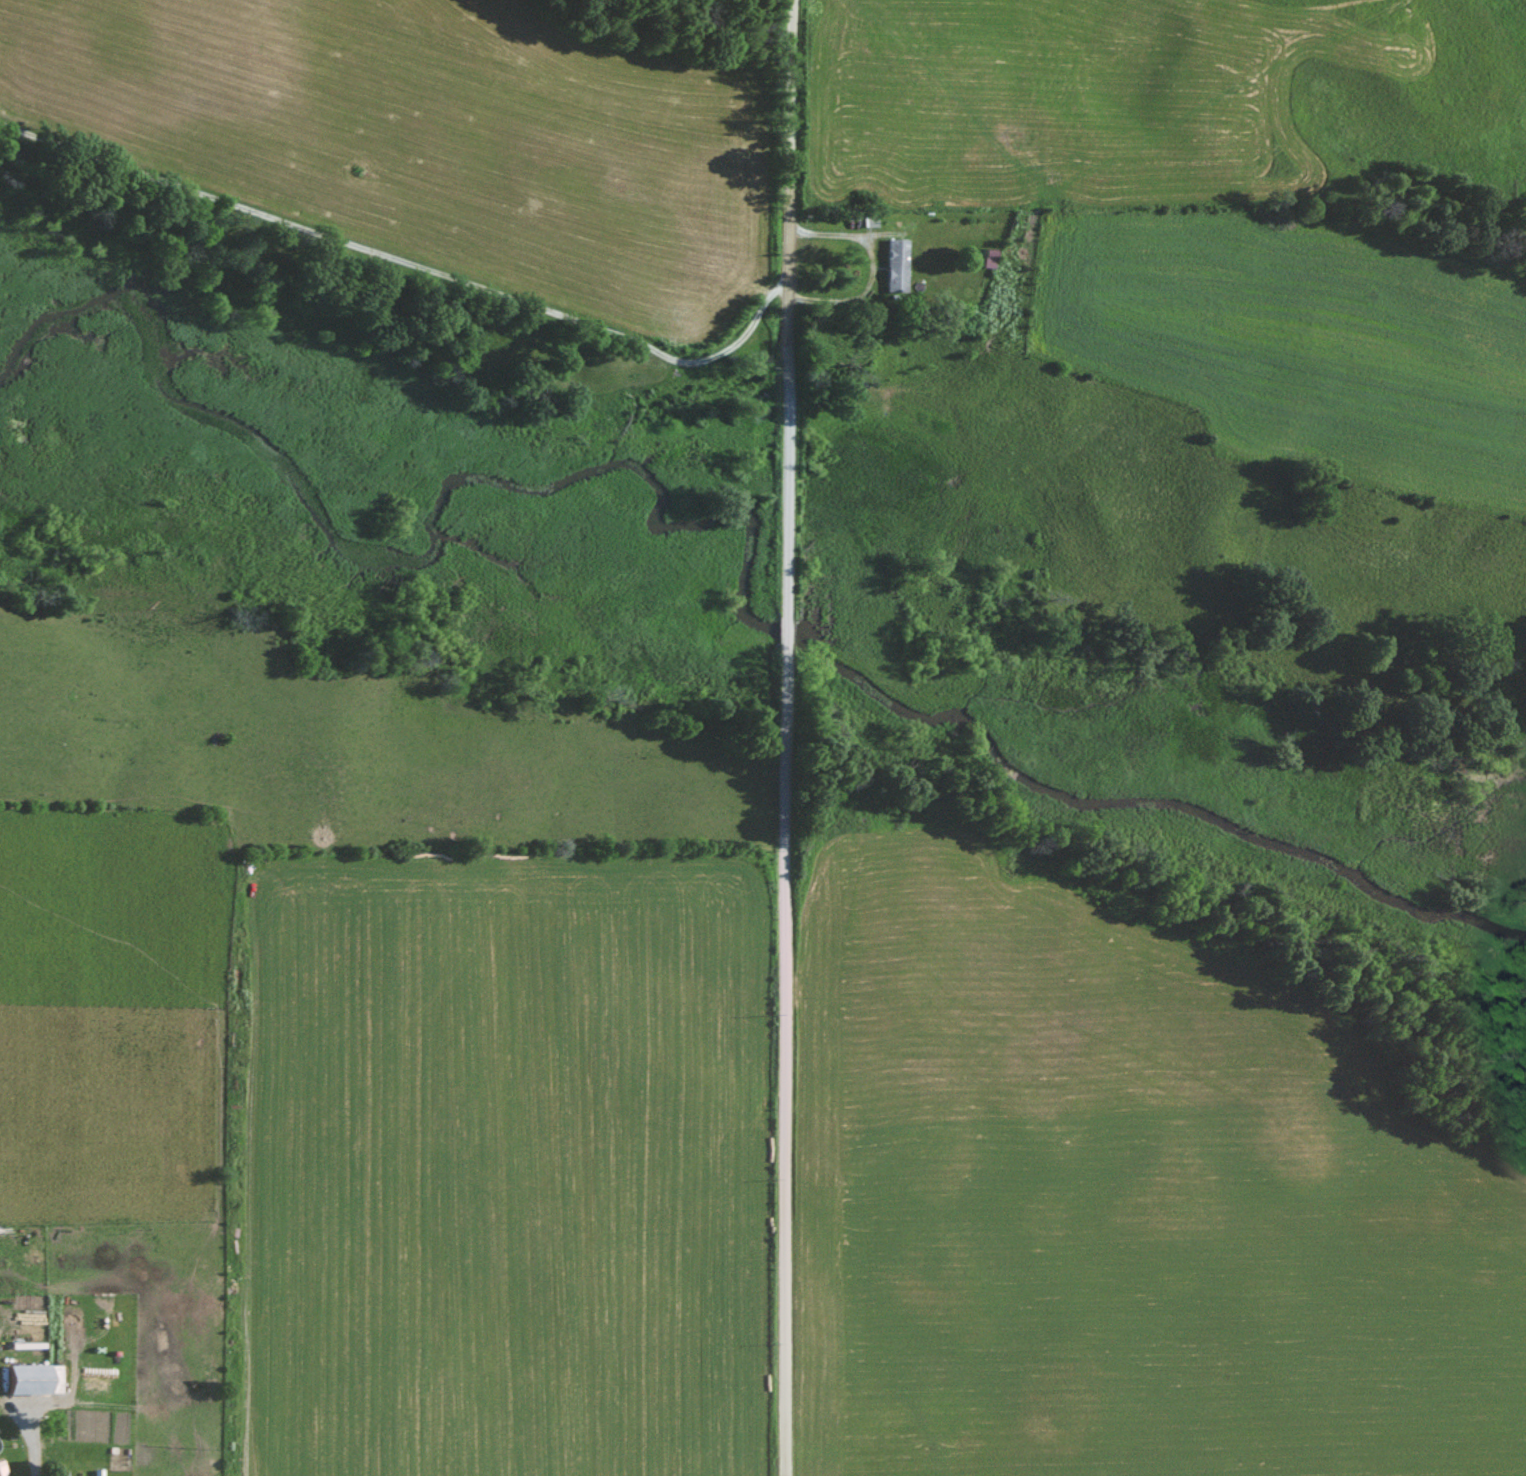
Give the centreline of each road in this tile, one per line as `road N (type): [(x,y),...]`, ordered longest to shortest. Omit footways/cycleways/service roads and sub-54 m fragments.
road 1 (residential): [(785,1475),(792,795),(783,325),(792,0)]

